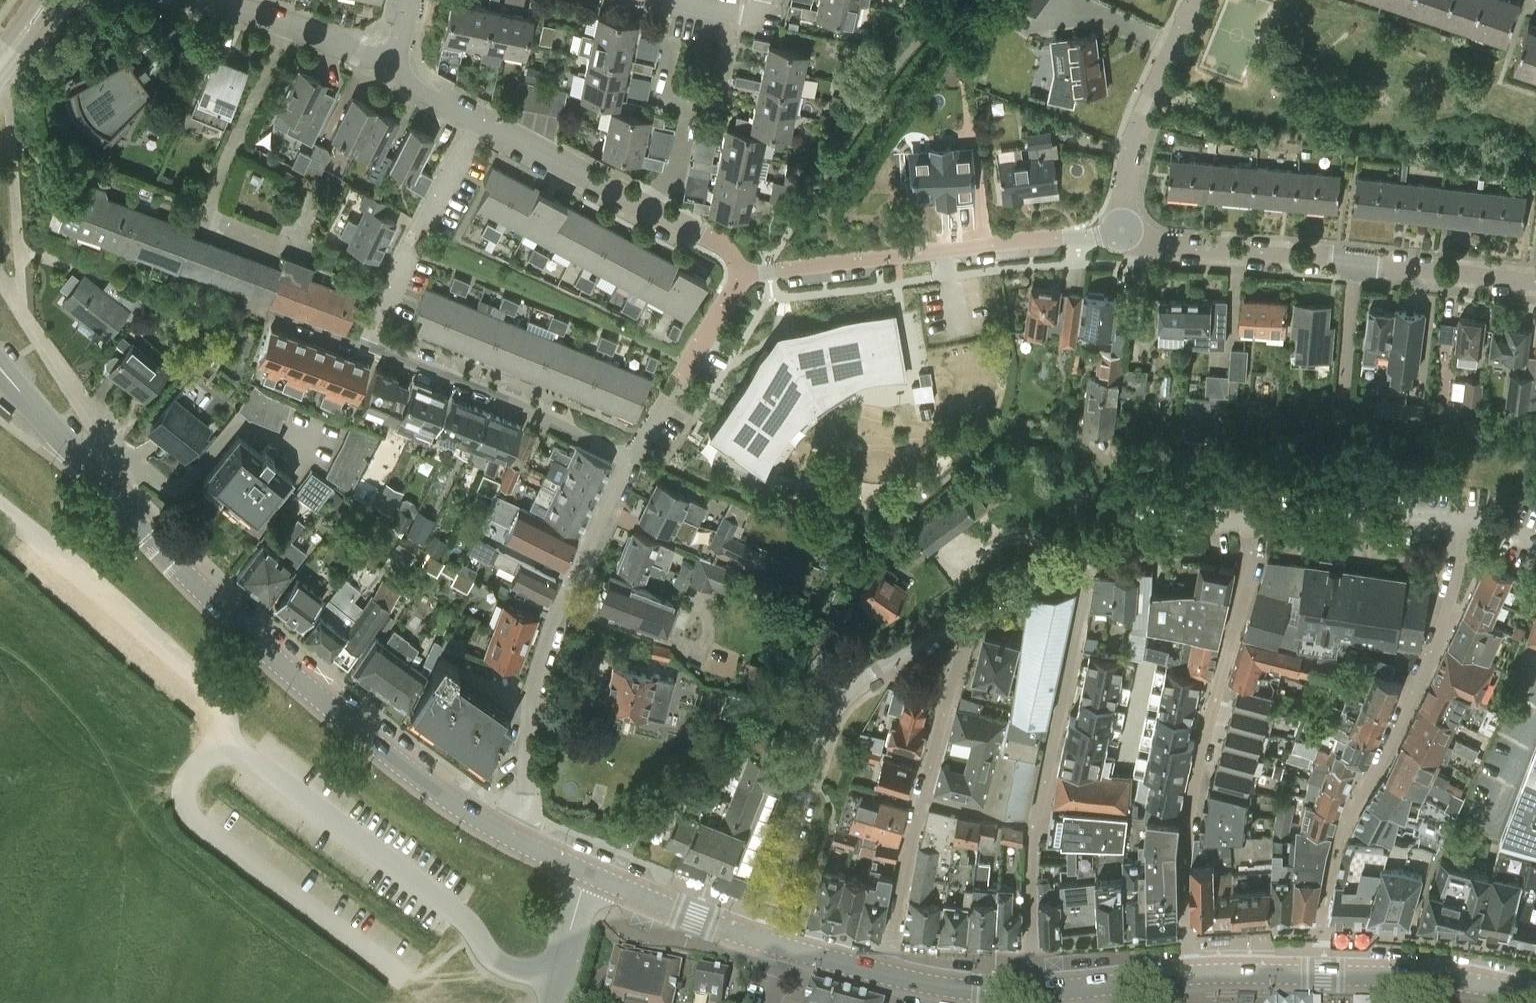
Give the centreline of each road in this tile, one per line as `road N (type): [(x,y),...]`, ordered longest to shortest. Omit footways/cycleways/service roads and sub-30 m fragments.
road 1 (residential): [(757,938),(829,718),(853,688),(1076,560),(1138,538),(1259,517),(1371,517)]
road 2 (primary): [(518,838),(359,731),(277,662),(30,405)]
road 3 (primary): [(1535,1000),(1404,979),(1233,974),(1079,987)]
road 4 (residential): [(518,838),(535,666),(639,460)]
road 5 (residential): [(742,275),(1083,238),(1122,226)]
road 6 (residential): [(639,460),(363,351)]
road 7 (primary): [(1079,987),(939,985),(791,948)]
road 8 (residential): [(1122,226),(1153,245),(1356,263)]
road 9 (residential): [(1122,226),(1135,142),(1194,0)]
road 10 (residential): [(654,212),(478,124)]
road 11 (residential): [(669,45),(659,95),(689,109),(679,165),(654,212)]
road 12 (residential): [(395,60),(361,58),(290,21),(216,0)]
road 13 (primary): [(757,938),(589,872)]
road 14 (residential): [(1535,286),(1356,263)]
road 15 (residential): [(1535,541),(1494,519),(1371,517)]
road 16 (unclassified): [(553,1002),(589,872)]
road 17 (residential): [(363,351),(246,309)]

